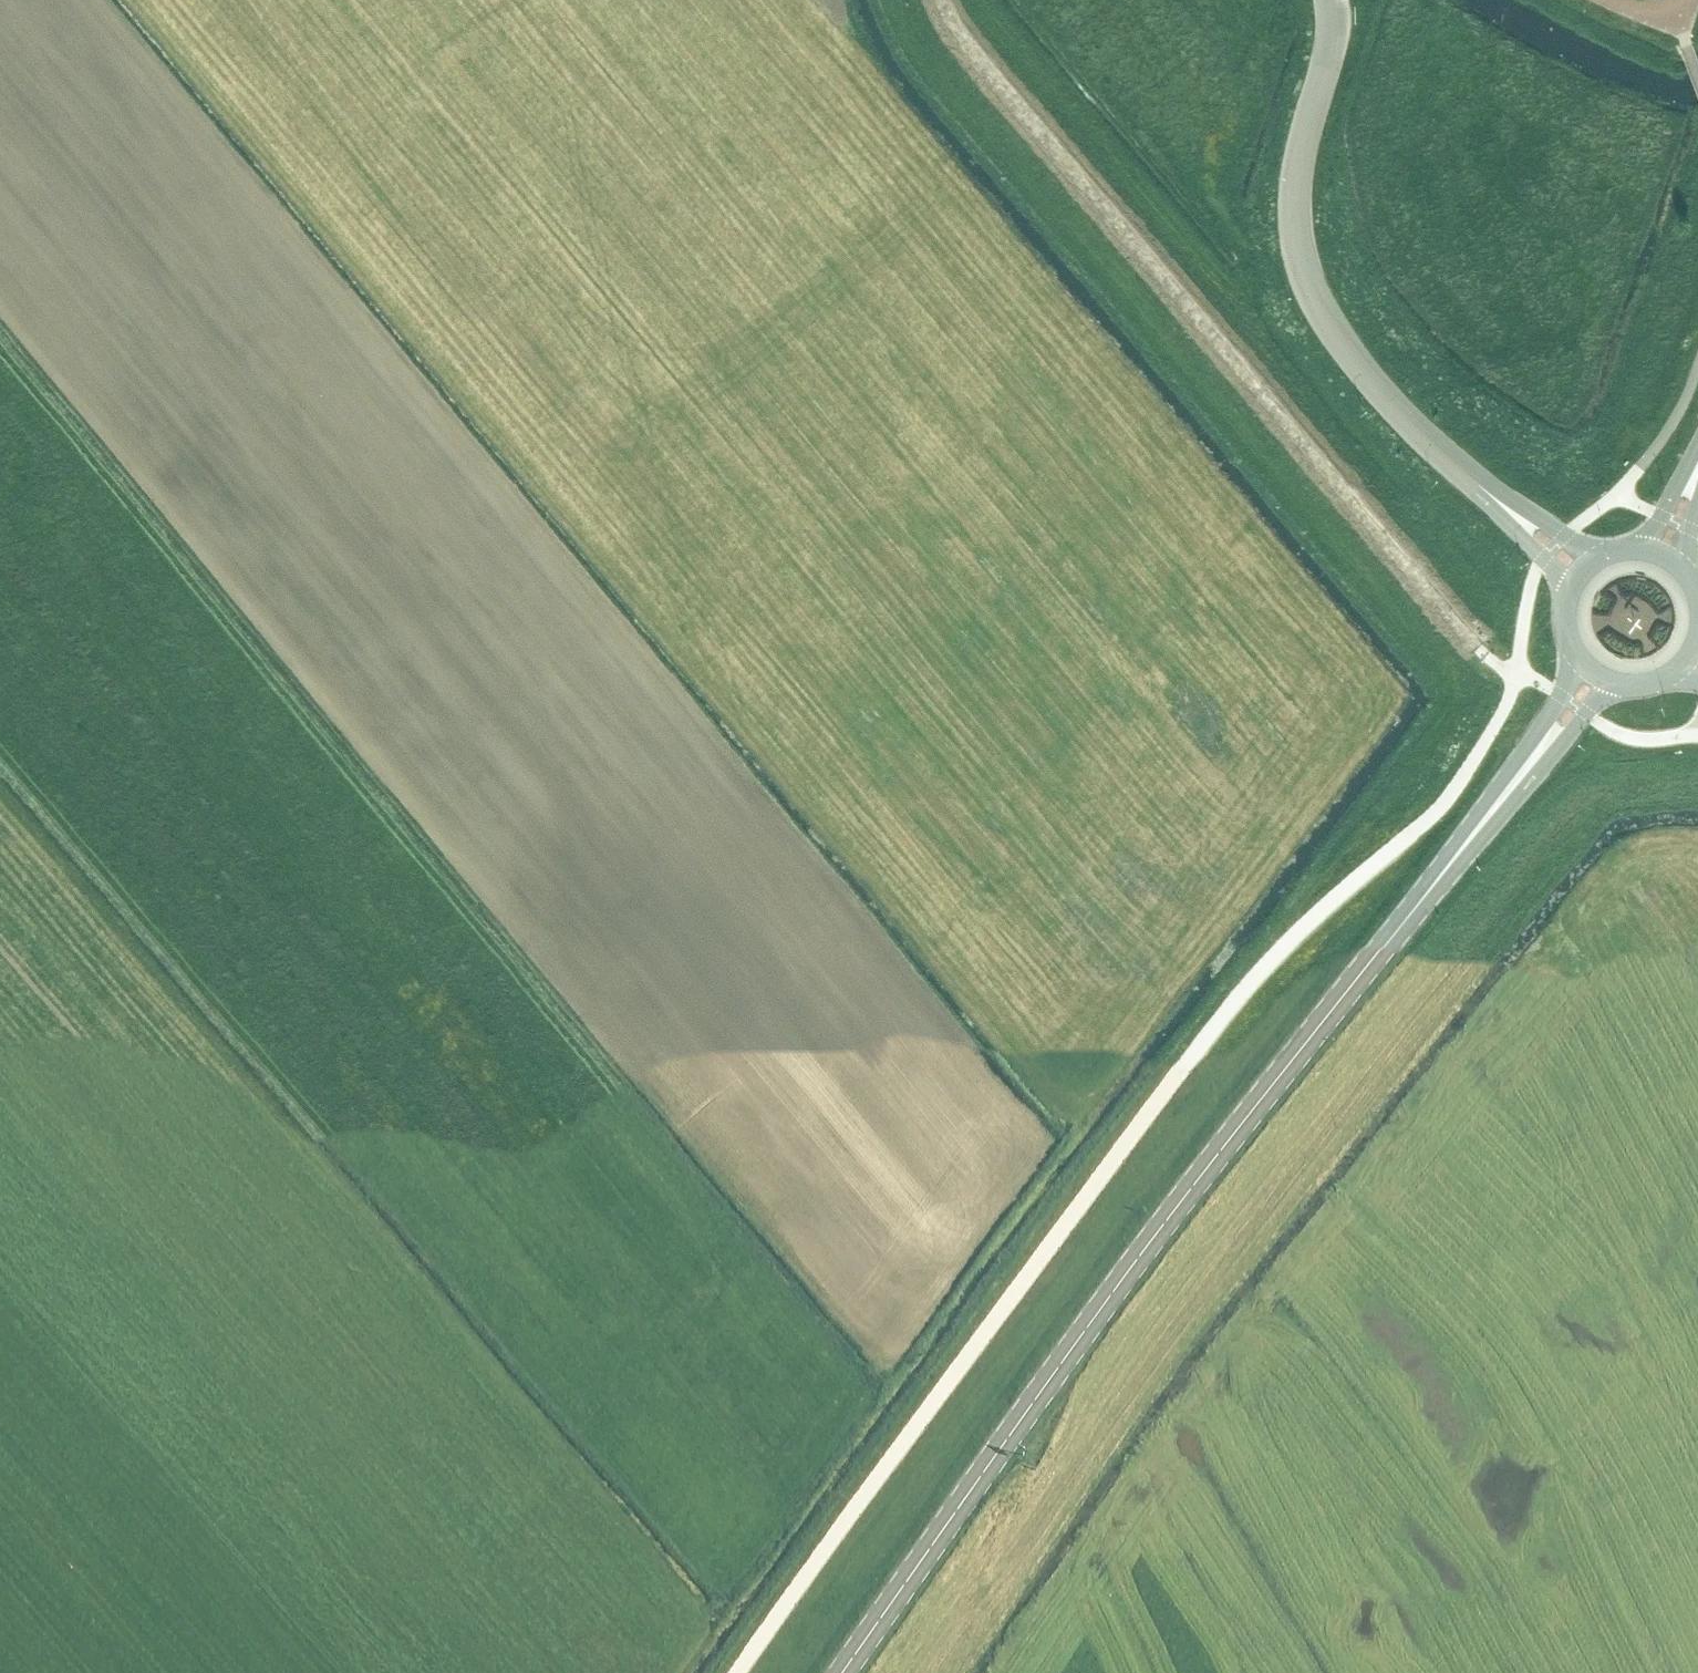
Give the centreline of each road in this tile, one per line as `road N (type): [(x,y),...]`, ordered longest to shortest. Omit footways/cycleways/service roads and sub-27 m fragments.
road 1 (secondary): [(843,1672),(1131,1265),(1594,671)]
road 2 (unclassified): [(1415,428),(1327,322),(1295,244),(1295,175),(1327,60),(1332,0)]
road 3 (tertiary): [(1580,569),(1415,428)]

